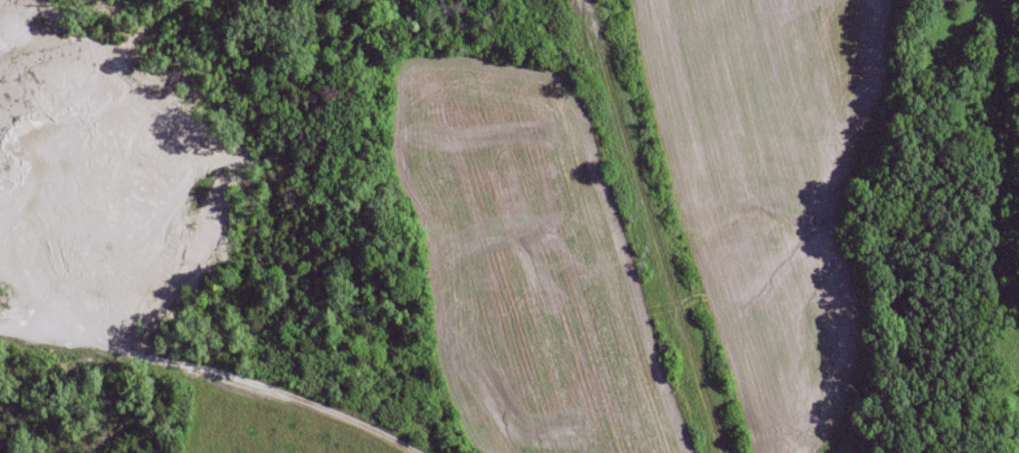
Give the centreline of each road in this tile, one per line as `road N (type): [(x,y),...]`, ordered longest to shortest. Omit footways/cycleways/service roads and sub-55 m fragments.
road 1 (track): [(563,0),(713,452)]
road 2 (track): [(411,452),(355,415),(141,349),(0,326)]
road 3 (track): [(0,219),(321,0)]

